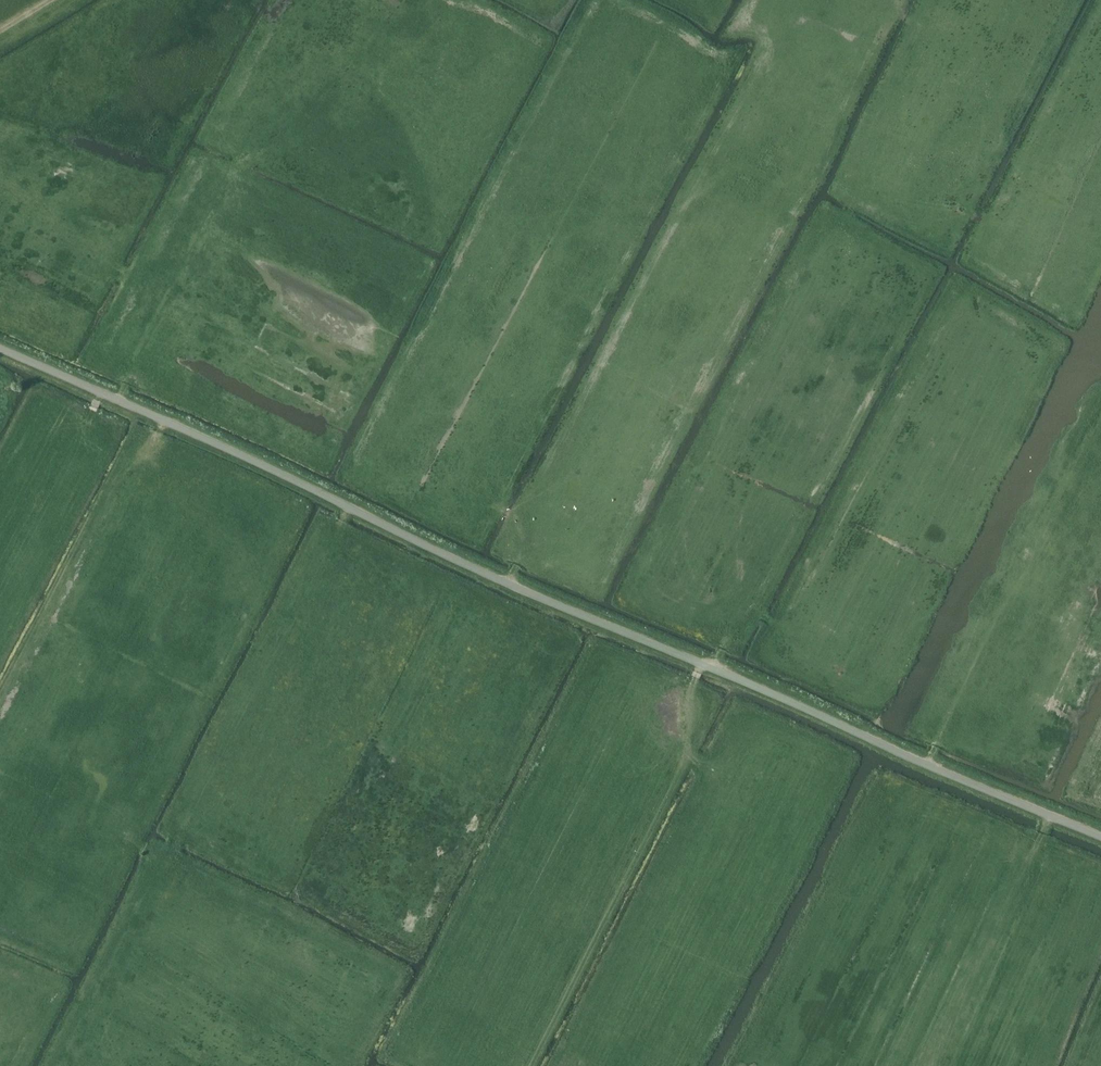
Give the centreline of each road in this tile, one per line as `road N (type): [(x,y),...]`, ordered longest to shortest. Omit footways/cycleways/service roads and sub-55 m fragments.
road 1 (unclassified): [(1100,835),(524,591),(0,348)]

